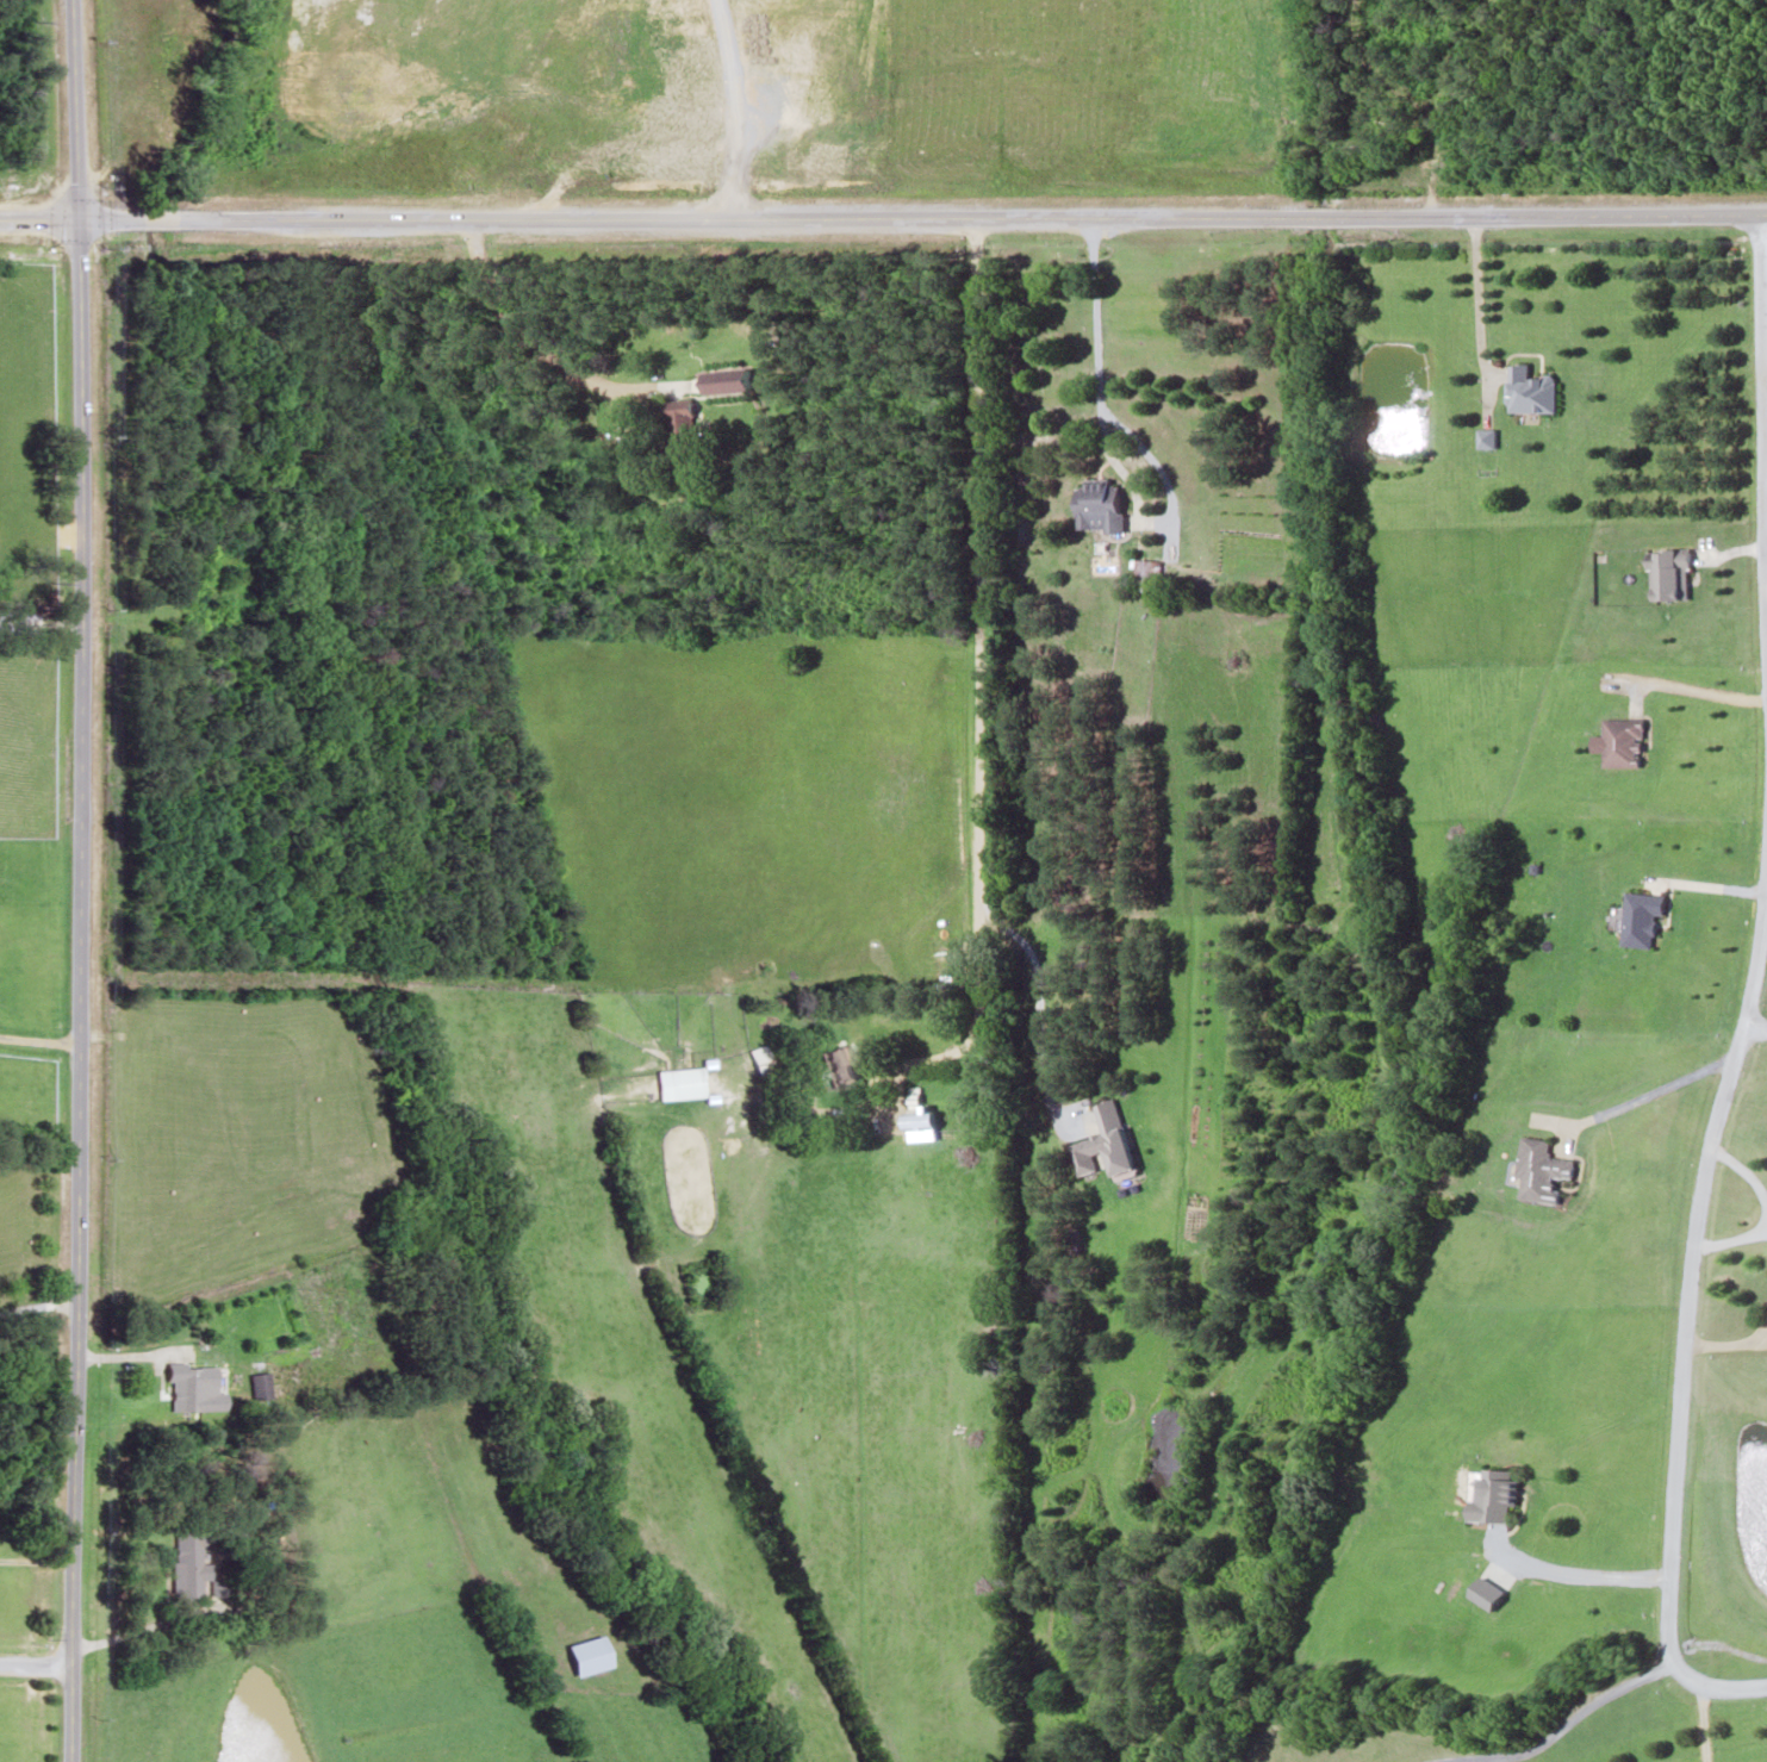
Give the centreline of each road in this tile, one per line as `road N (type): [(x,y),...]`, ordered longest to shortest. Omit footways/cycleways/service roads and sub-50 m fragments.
road 1 (secondary): [(72,1761),(80,619),(67,0)]
road 2 (residential): [(1766,213),(76,219)]
road 3 (residential): [(1766,855),(1740,1044),(1711,1127),(1692,1239),(1668,1551),(1668,1646),(1678,1676),(1705,1688),(1766,1686)]
road 4 (residential): [(1759,213),(1766,573)]

